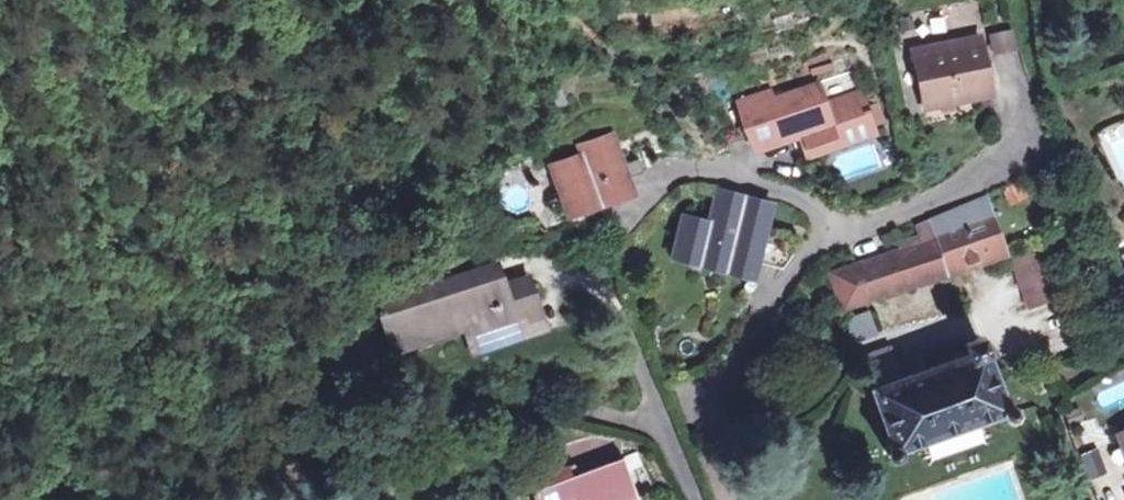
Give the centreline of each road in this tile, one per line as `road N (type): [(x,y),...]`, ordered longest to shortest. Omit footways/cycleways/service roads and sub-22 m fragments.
road 1 (residential): [(832,232),(871,227),(974,173),(1003,138),(1009,98),(1001,43)]
road 2 (residential): [(656,183),(723,174),(801,202),(832,232)]
road 3 (residential): [(832,232),(766,310),(730,368)]
road 4 (residential): [(730,368),(711,404),(748,499)]
road 5 (residential): [(730,368),(741,417),(765,419),(814,396)]

